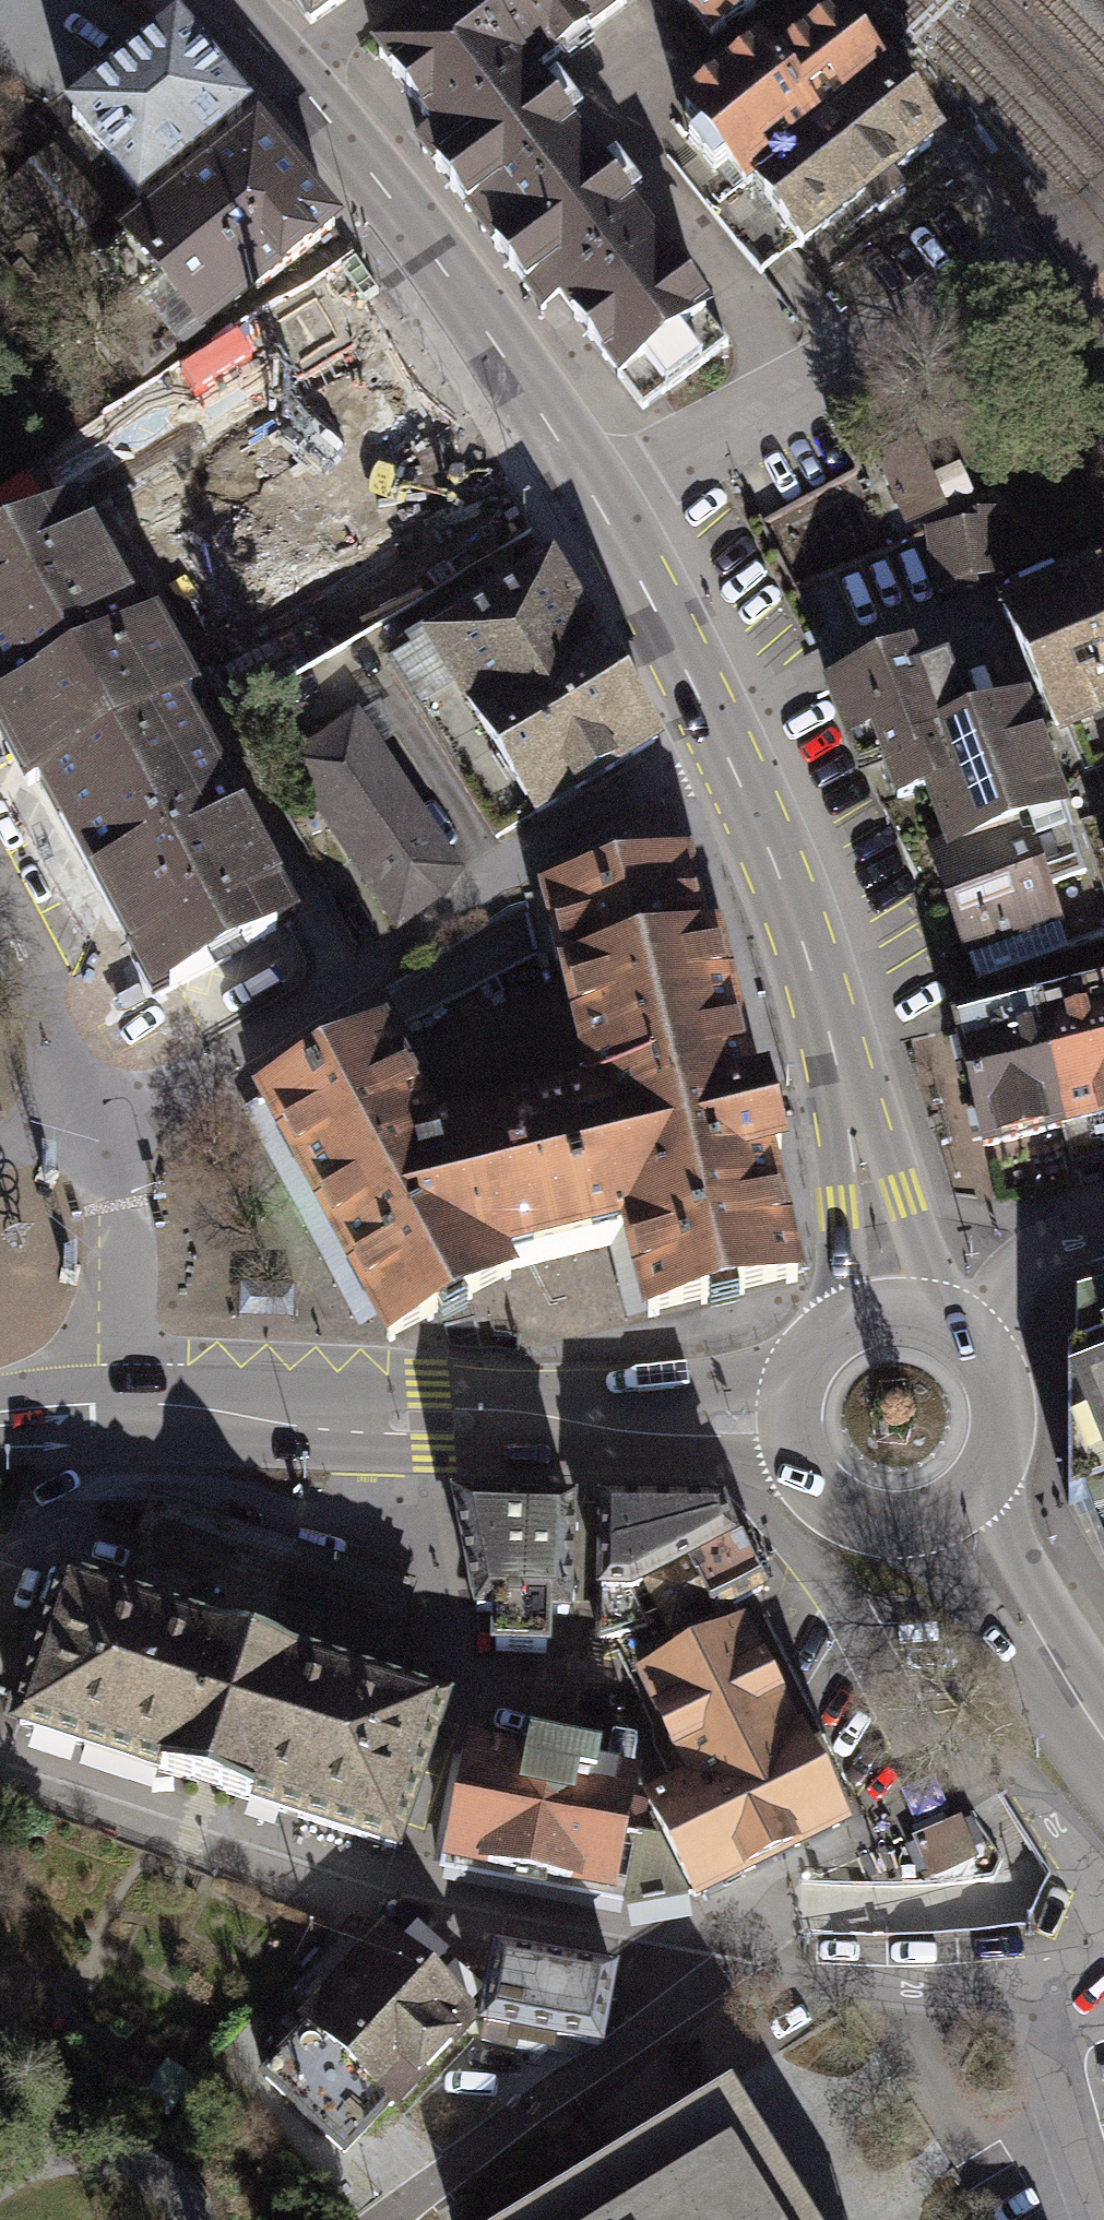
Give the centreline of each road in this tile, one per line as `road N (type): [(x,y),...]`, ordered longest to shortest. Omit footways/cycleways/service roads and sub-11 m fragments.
road 1 (residential): [(0,1739),(416,1884),(742,1962)]
road 2 (residential): [(95,1126),(484,895),(719,735)]
road 3 (primary): [(286,69),(602,500)]
road 4 (residential): [(602,500),(1051,249)]
road 5 (secondary): [(805,1361),(689,1386),(429,1388),(308,1414)]
road 6 (secondary): [(308,1414),(389,1445),(432,1451),(799,1464)]
road 7 (residential): [(401,2219),(742,1962)]
road 8 (primary): [(719,735),(790,905),(840,1076)]
road 9 (residential): [(742,1962),(885,1985),(1031,1991)]
road 10 (residential): [(133,1404),(118,1200),(95,1126)]
road 11 (primary): [(602,500),(719,735)]
road 12 (primary): [(932,1318),(900,1198),(840,1076)]
road 13 (primary): [(840,1076),(839,1328)]
road 14 (residential): [(1031,1991),(1103,2219)]
road 15 (residential): [(95,1126),(0,935)]
road 16 (primary): [(1040,1655),(988,1471)]
road 17 (primary): [(903,1524),(1040,1655)]
road 18 (residential): [(972,1343),(1007,1280),(1058,1245),(1103,1231)]
road 19 (secondary): [(308,1414),(133,1404)]
road 20 (primary): [(988,1471),(1002,1418),(999,1391),(972,1343)]
road 21 (secondary): [(133,1404),(0,1418)]
road 22 (primary): [(799,1464),(831,1503),(877,1523),(903,1524)]
road 23 (residential): [(385,0),(286,69)]

